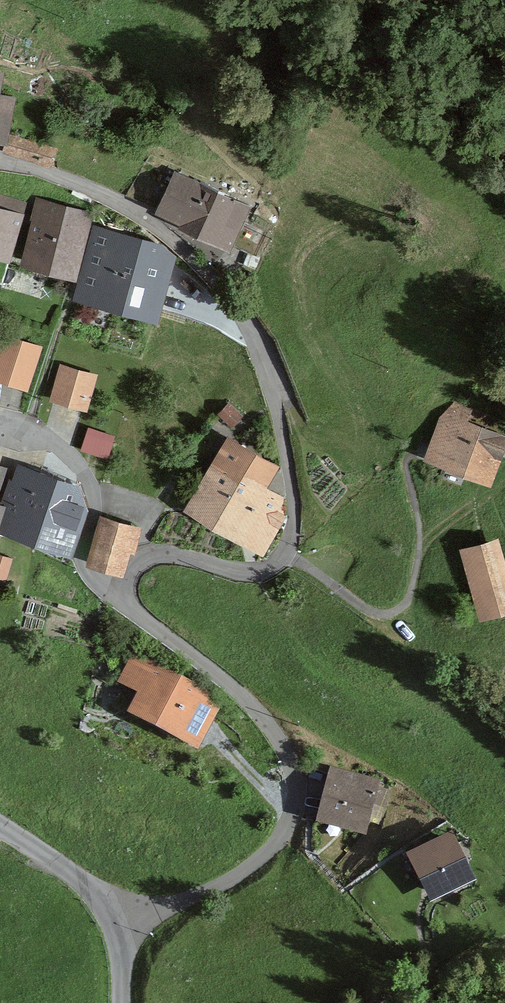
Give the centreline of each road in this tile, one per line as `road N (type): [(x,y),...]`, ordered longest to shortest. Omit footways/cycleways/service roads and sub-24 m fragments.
road 1 (residential): [(120,597),(138,563),(164,553),(257,571),(286,551),(292,487),(270,383),(219,287),(167,235),(98,194),(0,157)]
road 2 (residential): [(120,597),(269,728),(294,770),(294,811),(275,845),(231,880),(118,921)]
road 3 (residential): [(0,417),(29,426),(82,471),(96,510),(84,569),(120,597)]
road 4 (residential): [(118,921),(83,882),(0,826)]
road 5 (track): [(371,1002),(504,945)]

